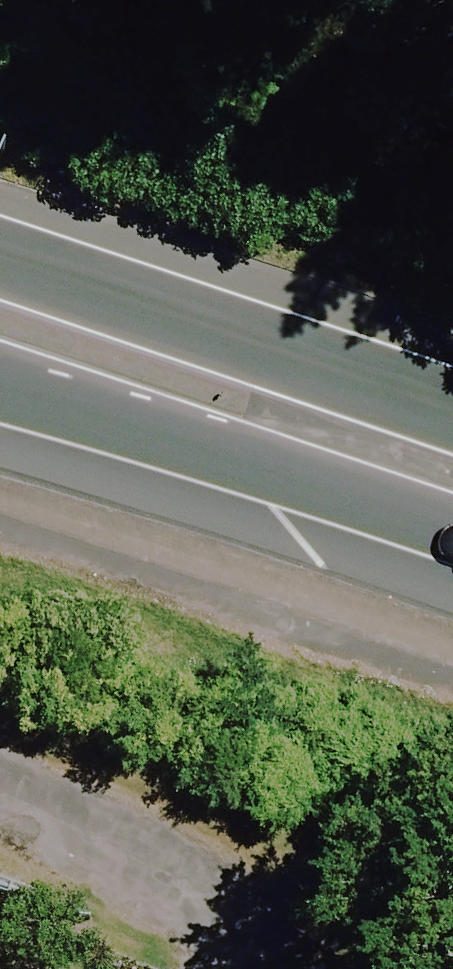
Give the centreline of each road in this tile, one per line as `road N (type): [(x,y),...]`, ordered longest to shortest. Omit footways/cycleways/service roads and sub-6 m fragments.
road 1 (trunk): [(452,574),(0,410)]
road 2 (trunk): [(0,270),(452,427)]
road 3 (residential): [(0,798),(250,932)]

